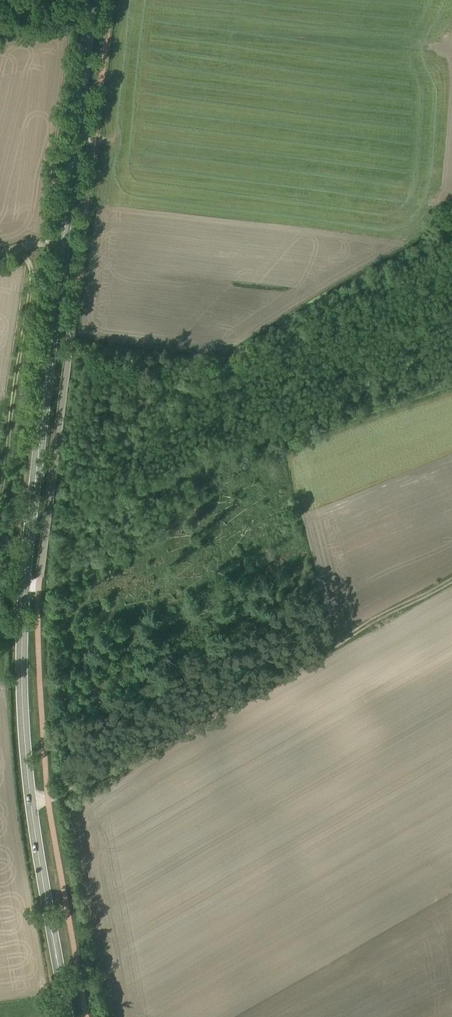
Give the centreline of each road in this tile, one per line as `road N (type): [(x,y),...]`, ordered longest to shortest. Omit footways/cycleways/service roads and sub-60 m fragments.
road 1 (primary): [(67,1016),(30,799),(22,612),(91,0)]
road 2 (track): [(451,580),(150,752),(61,794),(30,799)]
road 3 (track): [(0,497),(31,272),(16,248)]

